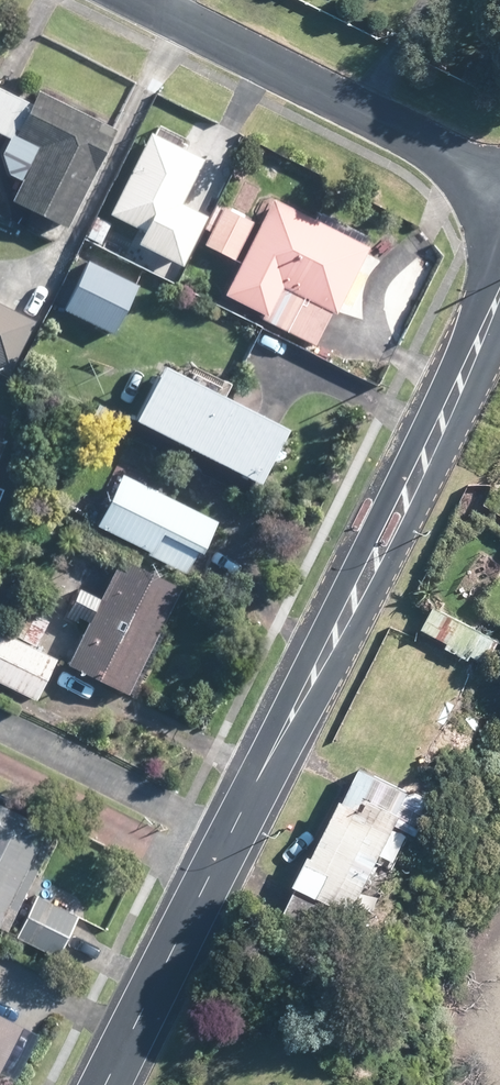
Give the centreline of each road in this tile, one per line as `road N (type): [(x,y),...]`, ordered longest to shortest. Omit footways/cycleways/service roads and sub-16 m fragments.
road 1 (residential): [(106,1084),(499,287)]
road 2 (residential): [(139,0),(499,184)]

